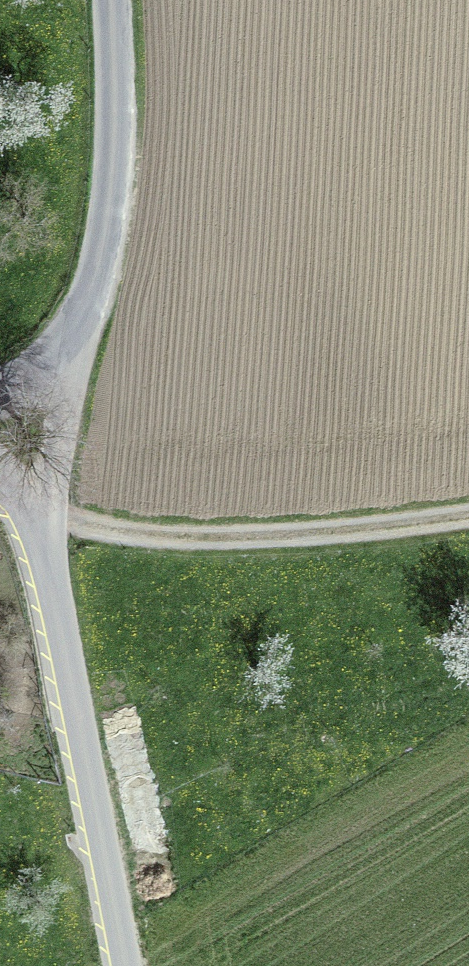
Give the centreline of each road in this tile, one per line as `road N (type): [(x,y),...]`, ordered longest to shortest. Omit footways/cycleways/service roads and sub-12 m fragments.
road 1 (unclassified): [(122,965),(43,522)]
road 2 (track): [(468,519),(134,536),(43,522)]
road 3 (unclassified): [(113,0),(113,183),(76,335)]
road 4 (unclassified): [(43,522),(76,335)]

